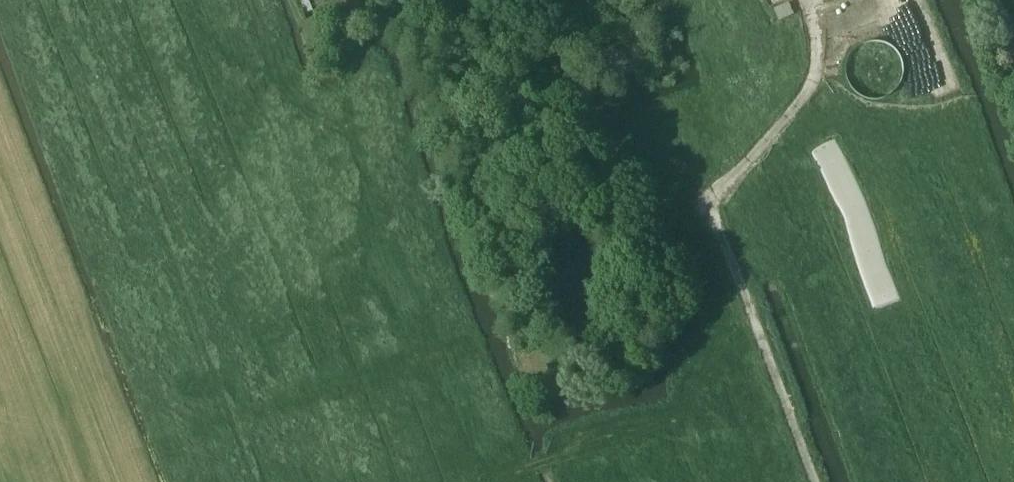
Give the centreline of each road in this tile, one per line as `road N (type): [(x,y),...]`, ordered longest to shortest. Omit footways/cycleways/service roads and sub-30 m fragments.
road 1 (track): [(829,0),(806,92),(721,190),(827,481)]

